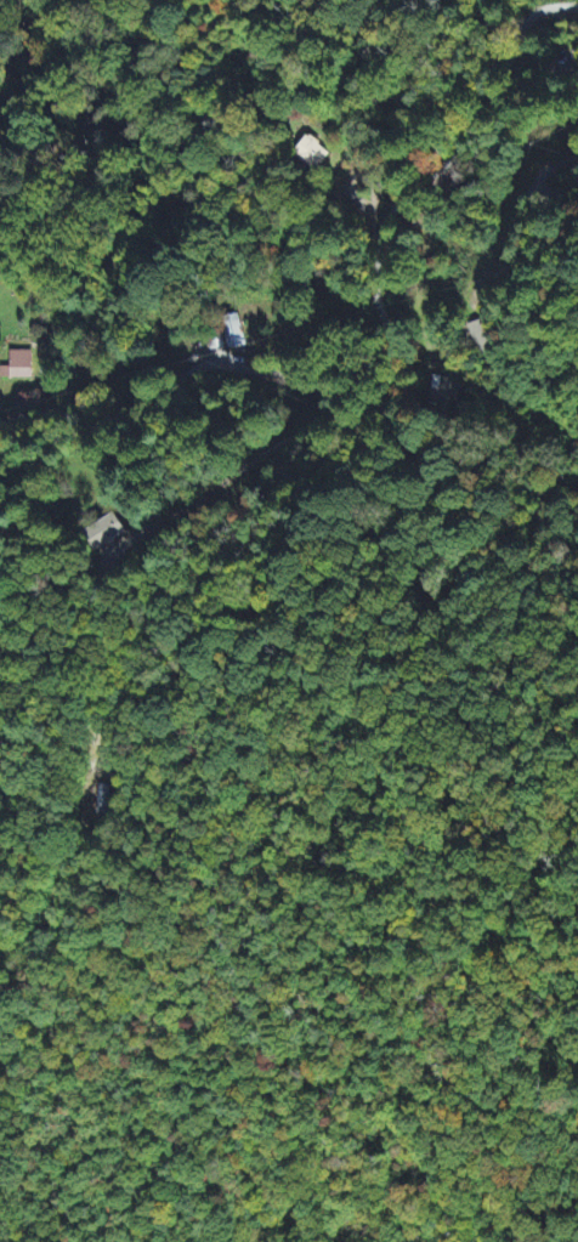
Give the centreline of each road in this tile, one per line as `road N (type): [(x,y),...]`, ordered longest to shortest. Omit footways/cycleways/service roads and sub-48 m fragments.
road 1 (residential): [(0,428),(125,410),(193,369),(226,364),(312,374),(384,365),(393,352),(378,282),(391,211),(449,160),(487,108),(510,100),(577,99)]

